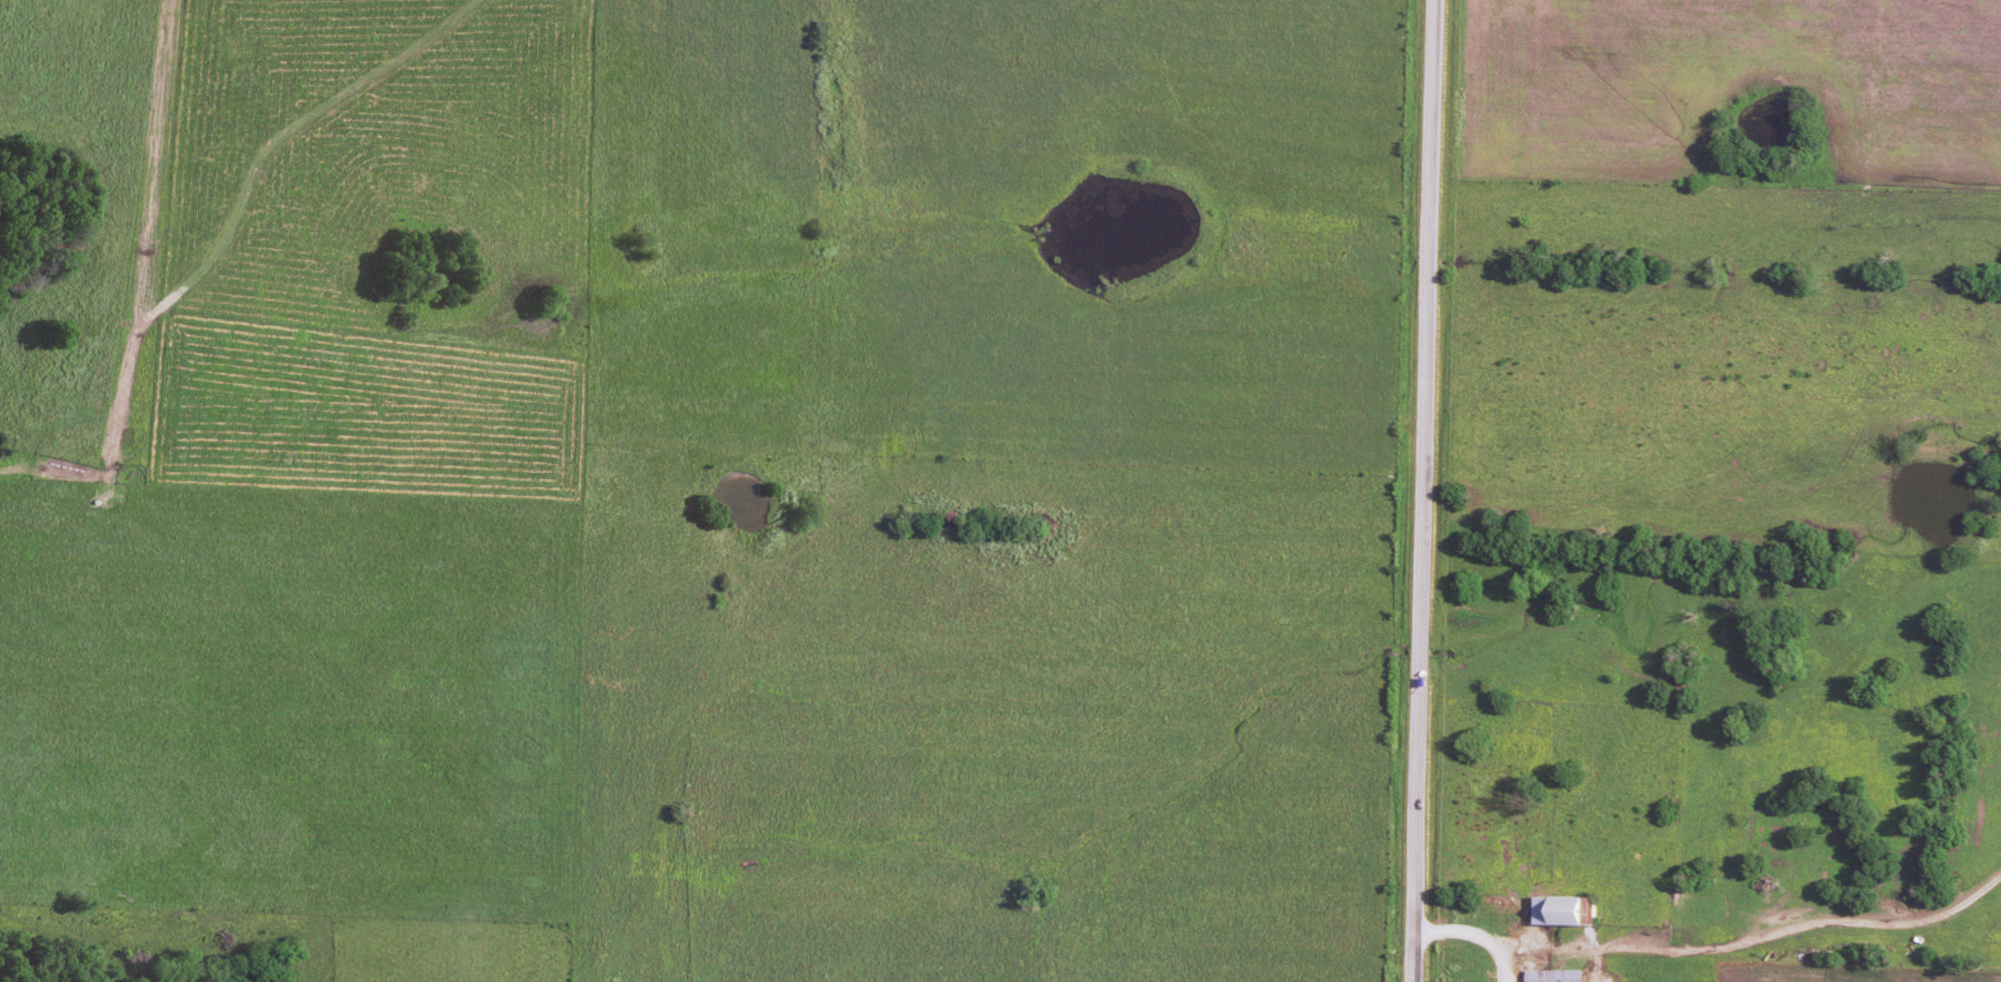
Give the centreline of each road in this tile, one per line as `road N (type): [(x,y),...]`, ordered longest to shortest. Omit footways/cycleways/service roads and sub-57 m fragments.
road 1 (primary): [(1413,981),(1432,0)]

